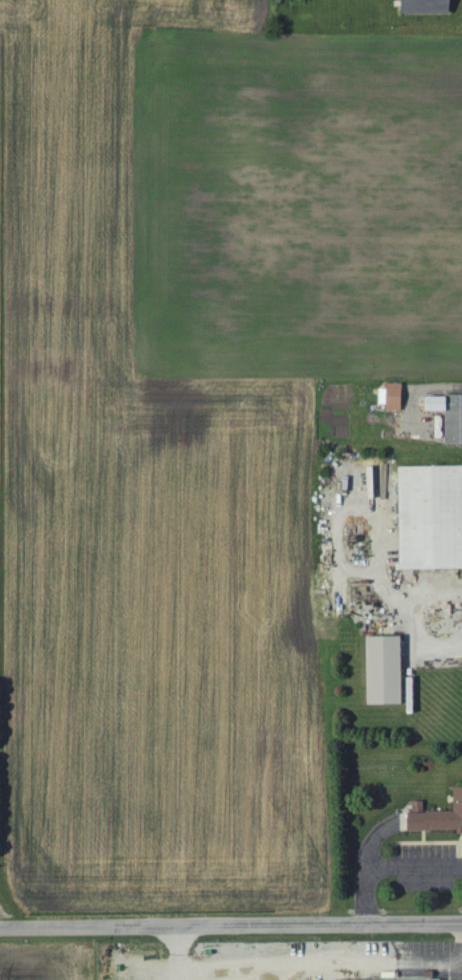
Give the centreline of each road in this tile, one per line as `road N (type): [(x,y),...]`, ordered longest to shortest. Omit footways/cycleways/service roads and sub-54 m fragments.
road 1 (residential): [(0,930),(461,925)]

